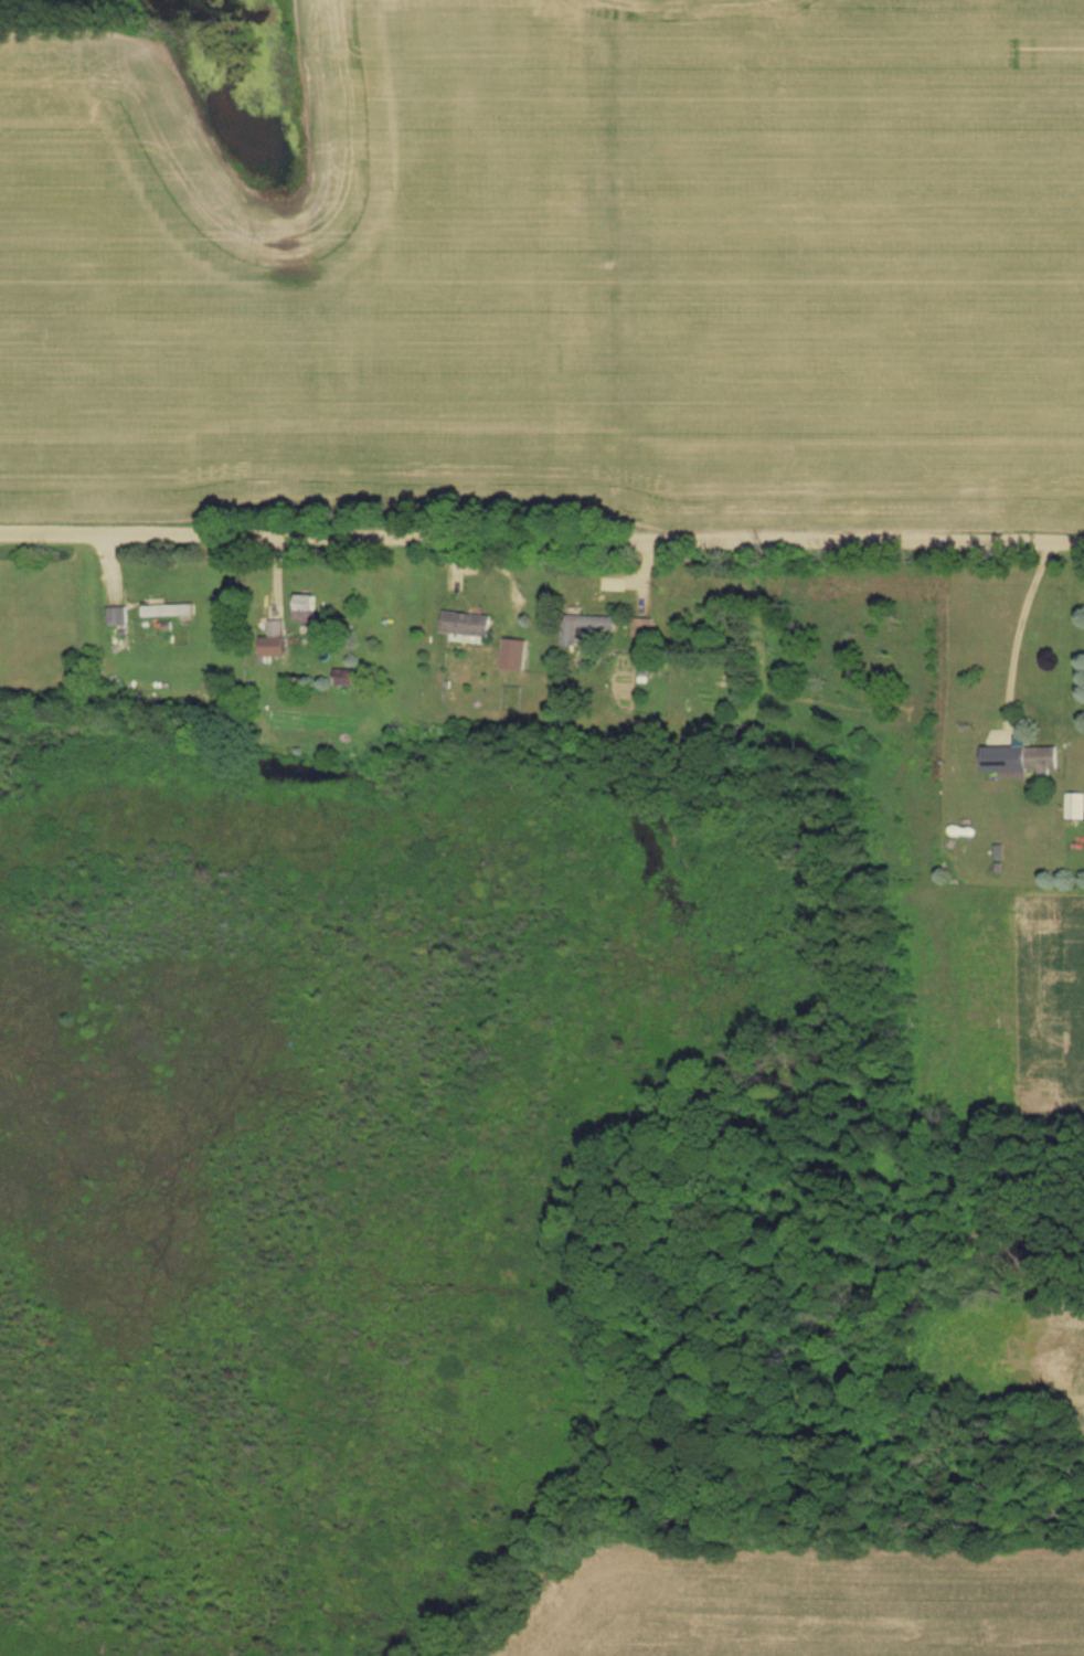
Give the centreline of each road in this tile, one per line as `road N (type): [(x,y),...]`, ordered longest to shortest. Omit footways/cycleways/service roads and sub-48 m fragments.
road 1 (residential): [(0,529),(1083,541)]

